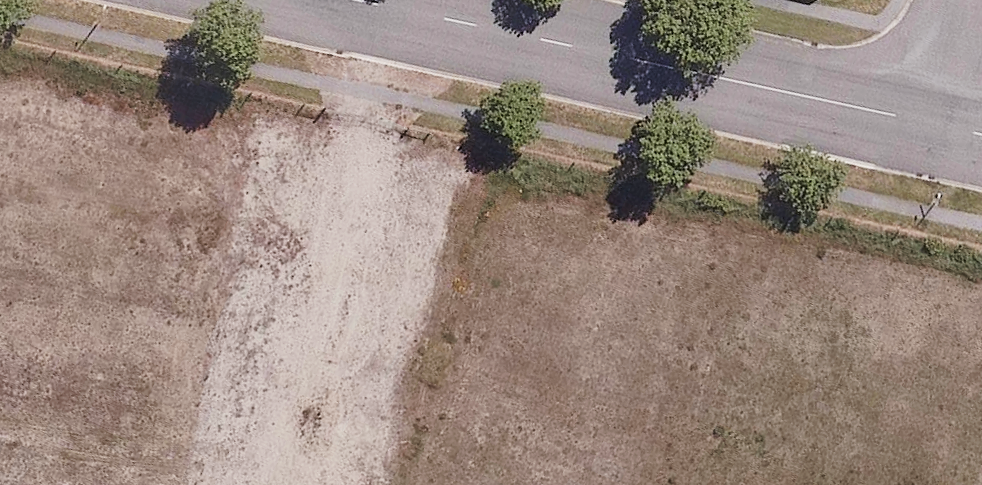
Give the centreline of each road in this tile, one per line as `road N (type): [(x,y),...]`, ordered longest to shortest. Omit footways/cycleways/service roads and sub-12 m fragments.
road 1 (residential): [(359,0),(920,121)]
road 2 (unknown): [(295,484),(398,8)]
road 3 (residential): [(920,121),(947,0)]

